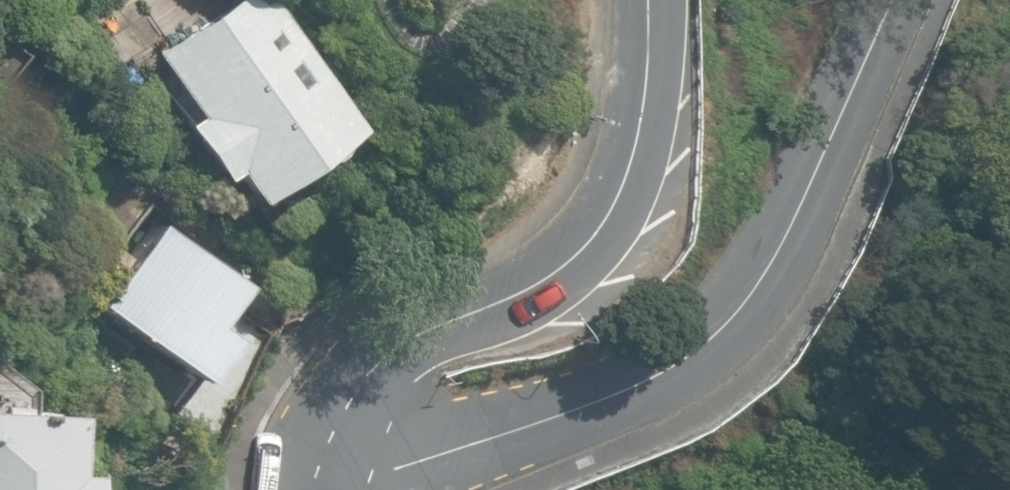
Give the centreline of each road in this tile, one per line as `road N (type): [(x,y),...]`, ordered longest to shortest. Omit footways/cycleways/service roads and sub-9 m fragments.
road 1 (tertiary): [(319,489),(661,374),(733,320),(787,235),(895,0)]
road 2 (tertiary): [(319,489),(345,419),(387,348),(535,284),(589,234),(620,184),(635,122),(638,0)]

